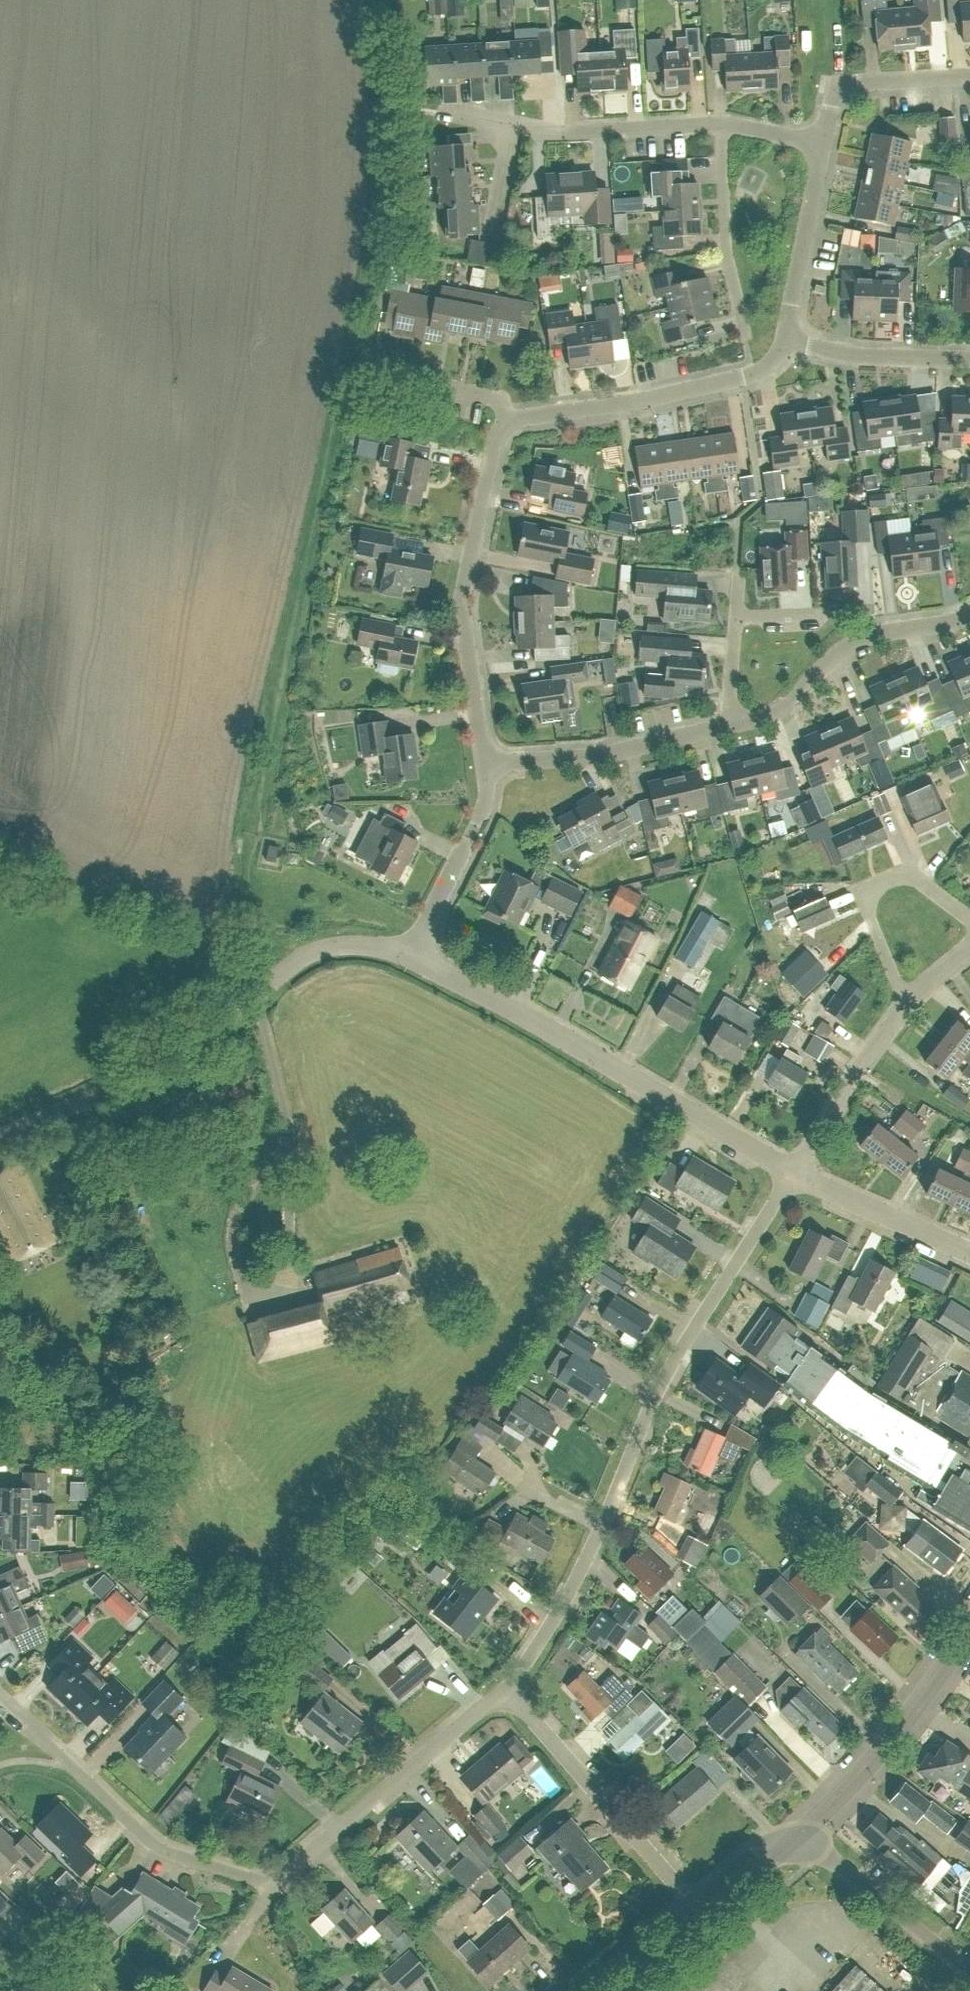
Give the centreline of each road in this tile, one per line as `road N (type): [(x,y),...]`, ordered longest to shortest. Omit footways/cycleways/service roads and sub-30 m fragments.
road 1 (residential): [(507,1687),(273,1883),(157,1848),(0,1692)]
road 2 (residential): [(791,1173),(668,1370),(575,1584),(507,1687)]
road 3 (residential): [(408,957),(791,1173)]
road 4 (residential): [(485,764),(462,602),(493,444),(507,419)]
road 5 (unclassified): [(0,1137),(165,1065),(216,1033),(295,962)]
road 6 (residential): [(703,1918),(507,1687)]
road 7 (residential): [(507,419),(642,401),(754,374),(770,367),(784,339)]
road 8 (tertiary): [(797,1835),(899,1729),(969,1624)]
road 9 (residential): [(729,727),(781,709),(855,640),(969,614)]
road 10 (residential): [(905,1006),(860,895),(905,872),(969,923)]
road 11 (residential): [(485,764),(598,756),(729,727)]
road 12 (residential): [(969,1970),(797,1835)]
road 13 (residential): [(746,340),(726,247),(719,125)]
road 14 (residential): [(408,957),(487,799),(485,764)]
road 15 (residential): [(719,125),(558,134),(513,123)]
road 16 (residential): [(791,1173),(905,1006)]
road 17 (residential): [(784,339),(824,144)]
road 18 (residential): [(791,1173),(969,1253)]
road 19 (residential): [(824,144),(838,84),(969,75)]
road 20 (residential): [(969,360),(865,357),(784,339)]
road 21 (residential): [(507,419),(497,398),(370,373)]
road 22 (tertiary): [(703,1918),(797,1835)]
road 23 (residential): [(295,962),(347,943),(408,957)]

